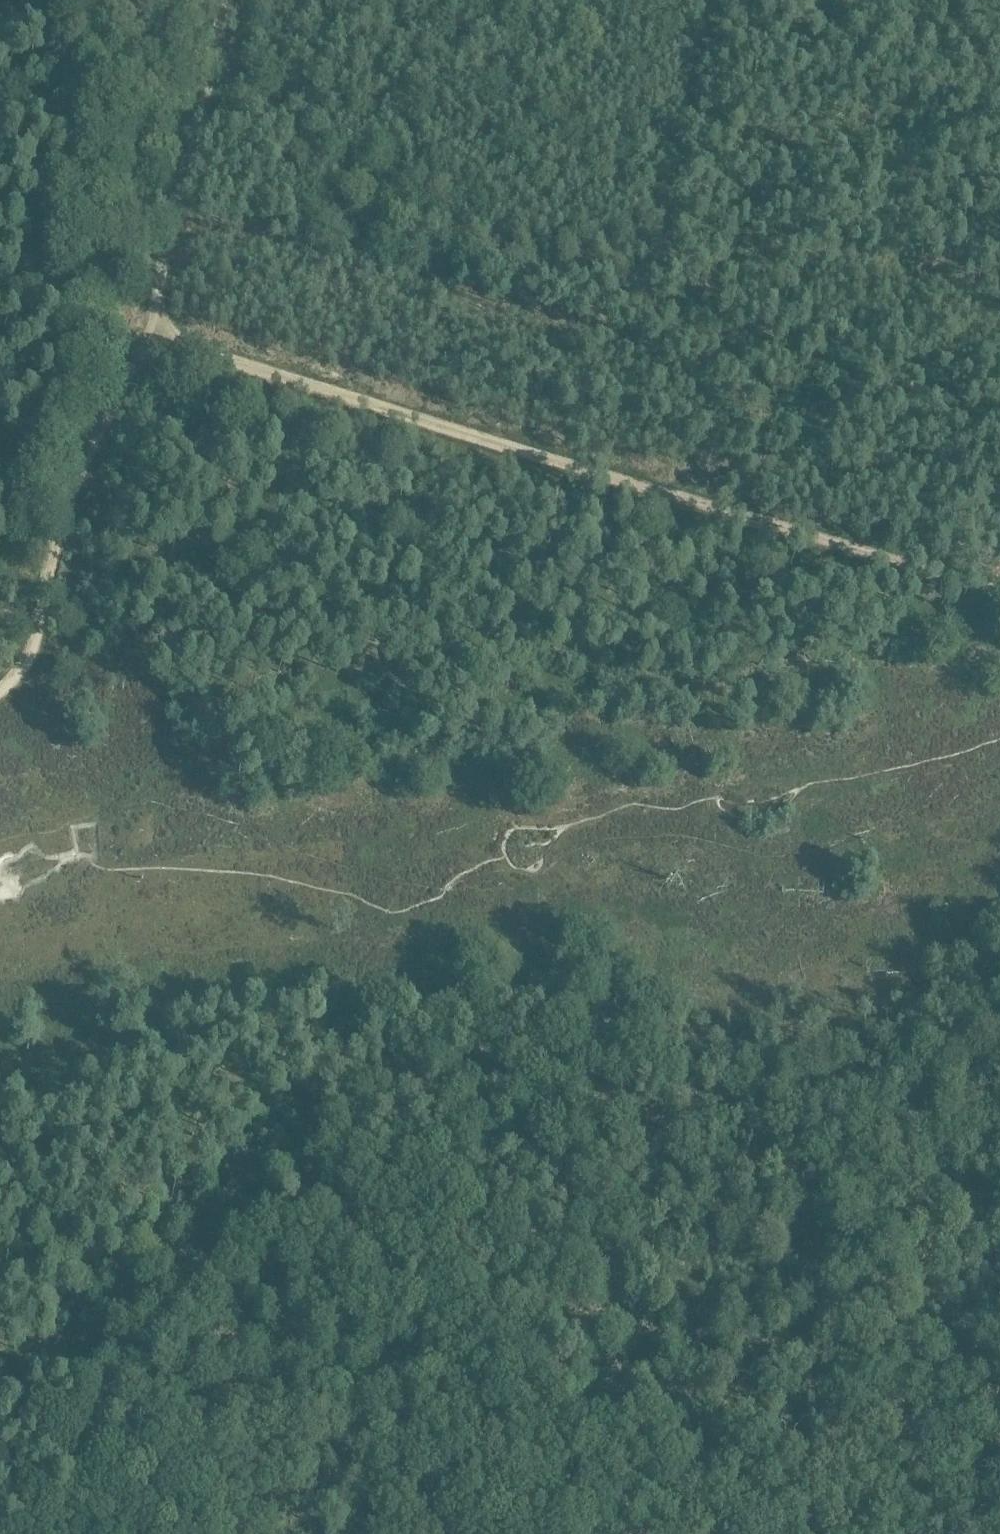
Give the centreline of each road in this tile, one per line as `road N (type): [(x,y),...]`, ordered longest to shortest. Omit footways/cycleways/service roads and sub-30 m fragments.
road 1 (track): [(999,593),(158,334)]
road 2 (track): [(158,334),(84,466),(55,538),(42,620),(24,665),(0,691)]
road 3 (track): [(158,334),(158,297),(226,0)]

